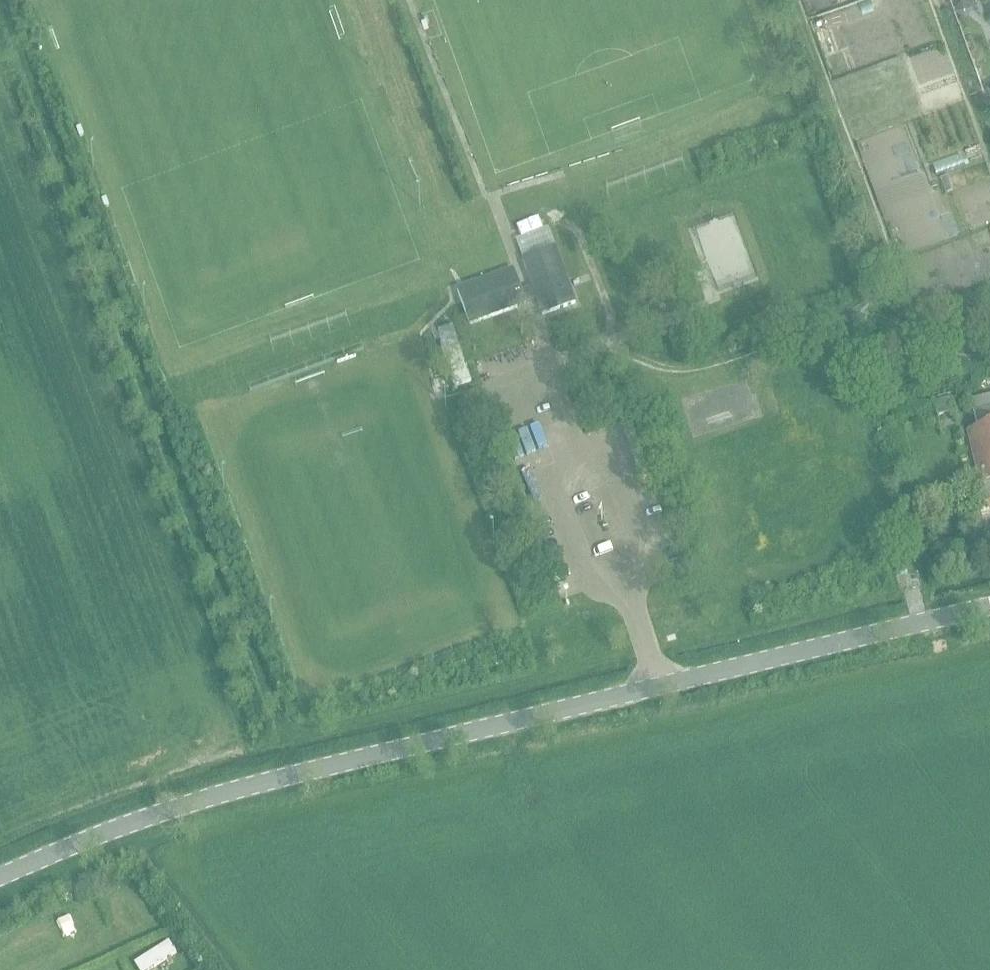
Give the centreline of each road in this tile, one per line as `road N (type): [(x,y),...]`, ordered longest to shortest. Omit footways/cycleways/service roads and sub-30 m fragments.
road 1 (tertiary): [(0,876),(142,818),(326,766),(989,604)]
road 2 (track): [(799,0),(895,276),(851,313),(710,364),(667,369),(608,340)]

